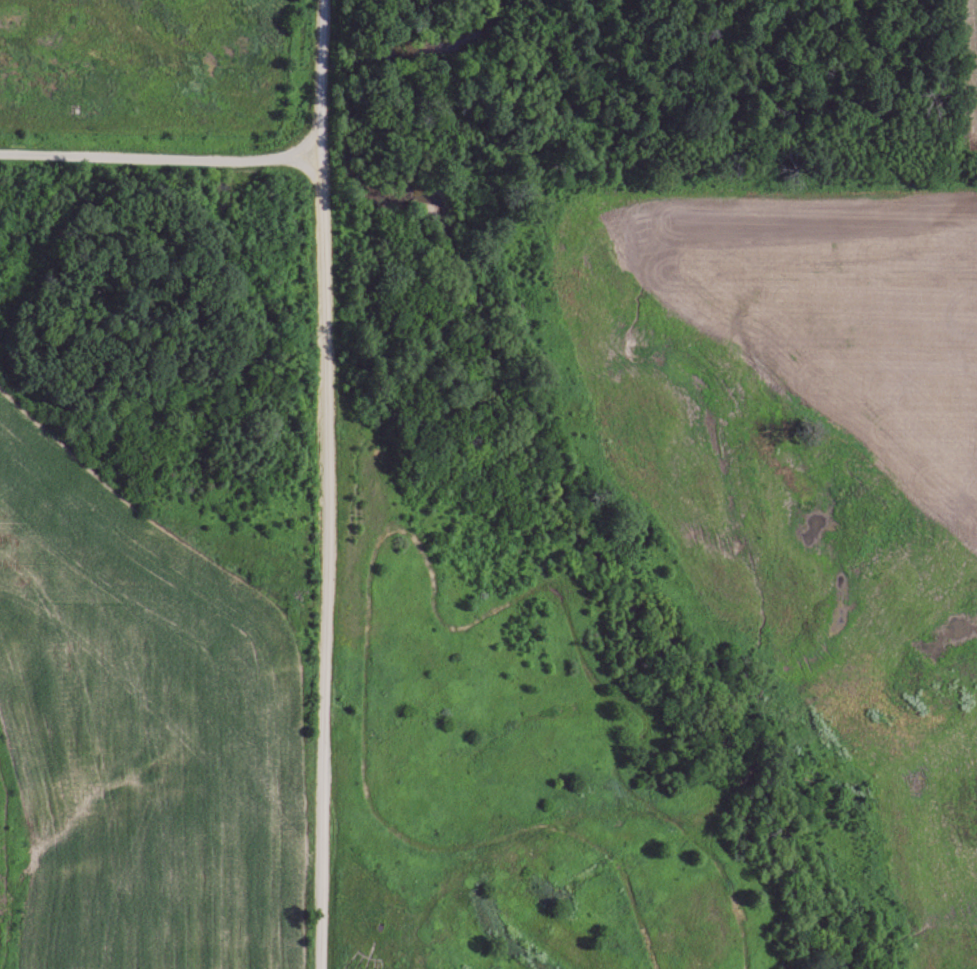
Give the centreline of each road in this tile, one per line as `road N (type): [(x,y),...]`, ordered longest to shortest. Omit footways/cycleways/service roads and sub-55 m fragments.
road 1 (residential): [(317,968),(325,0)]
road 2 (residential): [(322,164),(0,160)]

